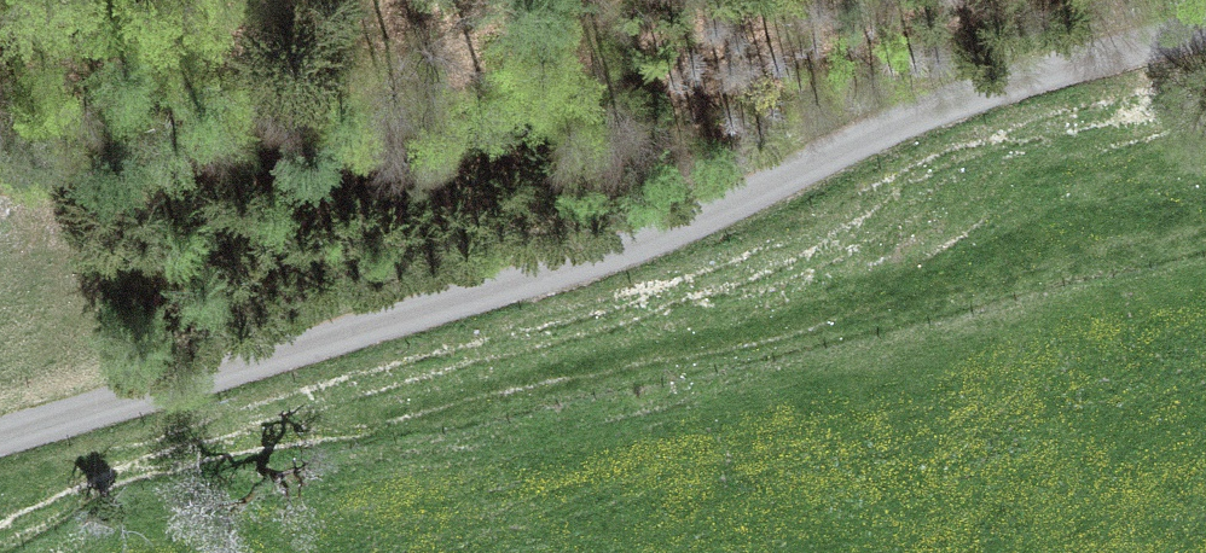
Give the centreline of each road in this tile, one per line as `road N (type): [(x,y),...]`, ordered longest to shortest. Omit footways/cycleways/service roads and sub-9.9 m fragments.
road 1 (unclassified): [(0,440),(624,242),(948,95),(1205,19)]
road 2 (track): [(1205,224),(389,431),(309,433),(130,402)]

